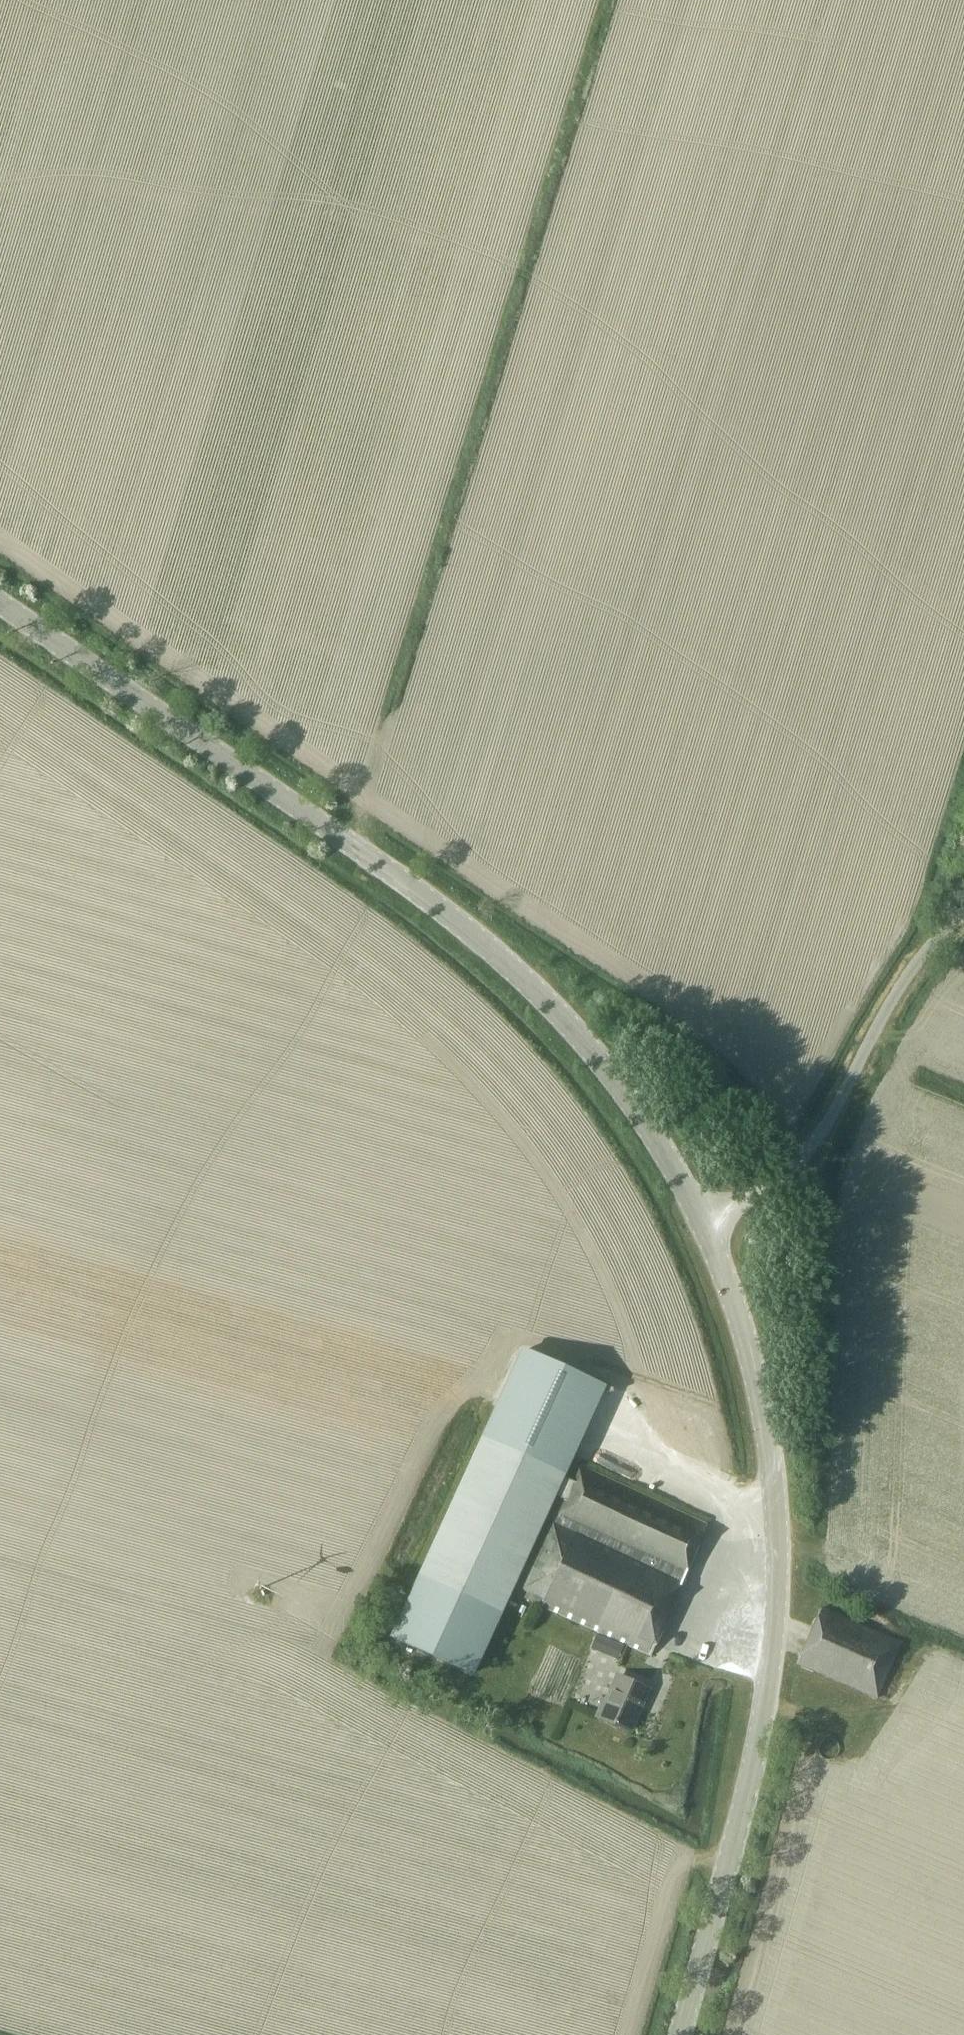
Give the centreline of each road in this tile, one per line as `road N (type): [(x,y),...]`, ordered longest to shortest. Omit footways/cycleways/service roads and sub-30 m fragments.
road 1 (tertiary): [(702,1221),(634,1105),(530,984),(437,904),(0,600)]
road 2 (tertiary): [(680,2034),(755,1766),(774,1647),(775,1491),(758,1384),(738,1306),(702,1221)]
road 3 (unclassified): [(702,1221),(779,1180),(817,1140),(890,1002),(963,914)]

